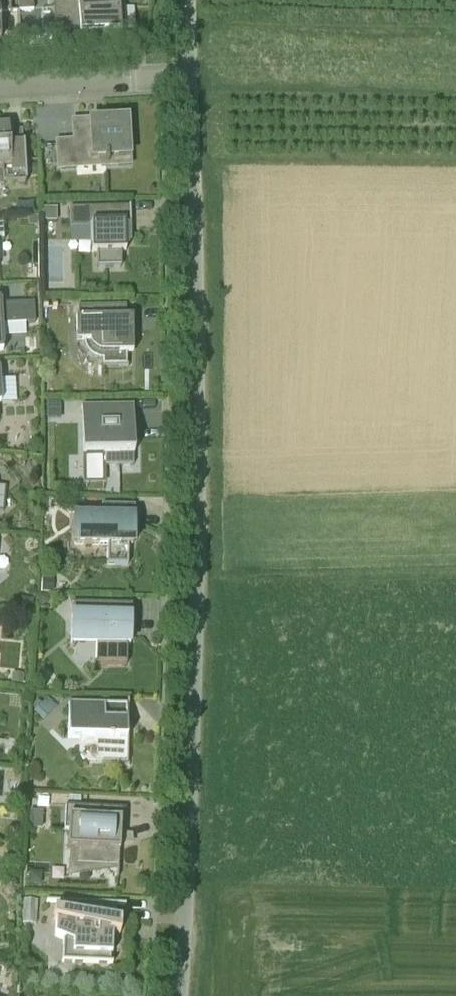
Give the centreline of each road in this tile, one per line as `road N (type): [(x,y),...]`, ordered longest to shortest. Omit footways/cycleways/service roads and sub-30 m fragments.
road 1 (residential): [(0,86),(190,76)]

